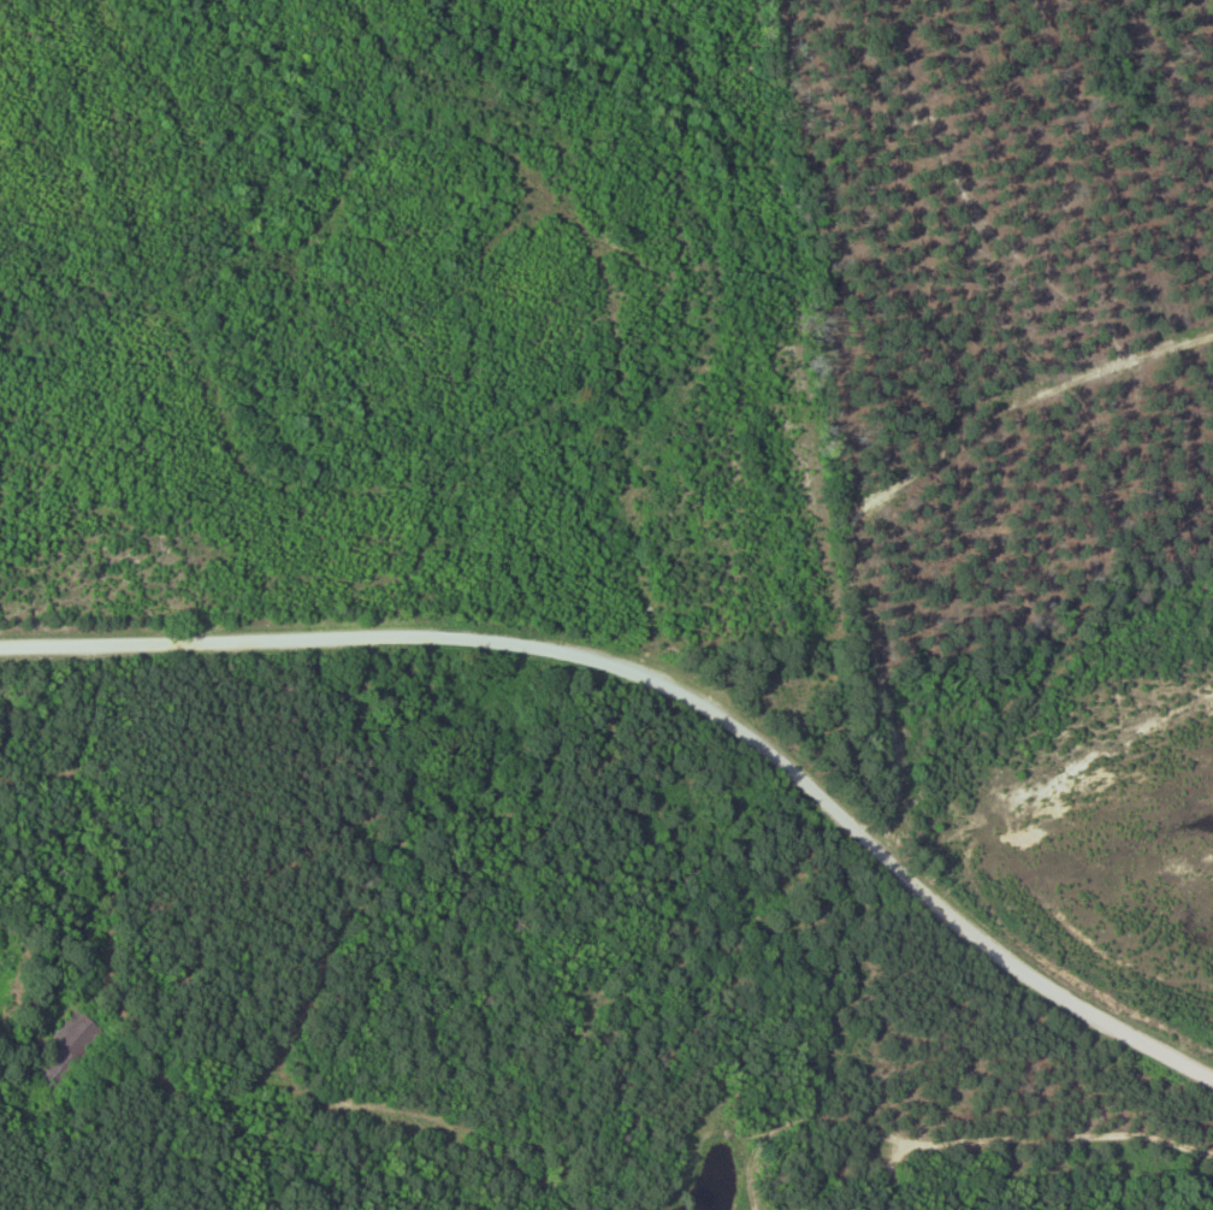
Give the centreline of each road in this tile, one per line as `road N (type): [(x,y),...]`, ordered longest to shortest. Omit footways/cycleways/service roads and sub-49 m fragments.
road 1 (residential): [(1212,1080),(1005,960),(759,745),(647,679),(484,642),(0,649)]

